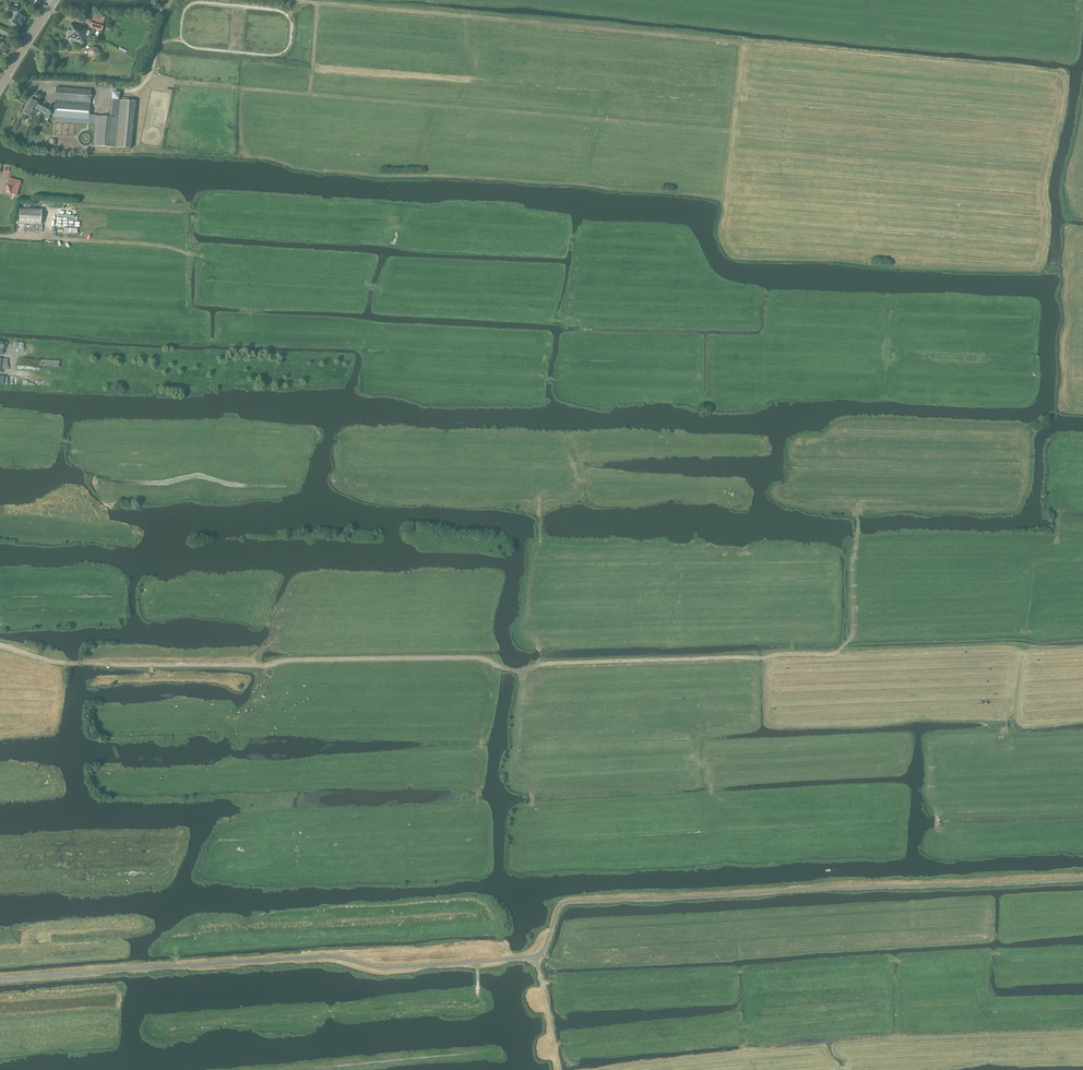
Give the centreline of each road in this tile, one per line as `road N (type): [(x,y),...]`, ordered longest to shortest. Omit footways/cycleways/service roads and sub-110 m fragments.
road 1 (track): [(151,73),(172,82),(735,133),(742,43),(317,3)]
road 2 (track): [(0,645),(63,663),(476,659),(522,671),(547,664),(830,654),(851,634),(857,514)]
road 3 (track): [(742,43),(1060,77),(1063,101),(1044,190),(1040,266),(1024,273),(729,256),(720,234),(735,133)]
road 4 (track): [(726,198),(306,170),(244,157),(243,89)]
road 5 (unclassified): [(0,979),(318,957),(386,968),(536,956)]
road 6 (track): [(45,238),(199,254)]

